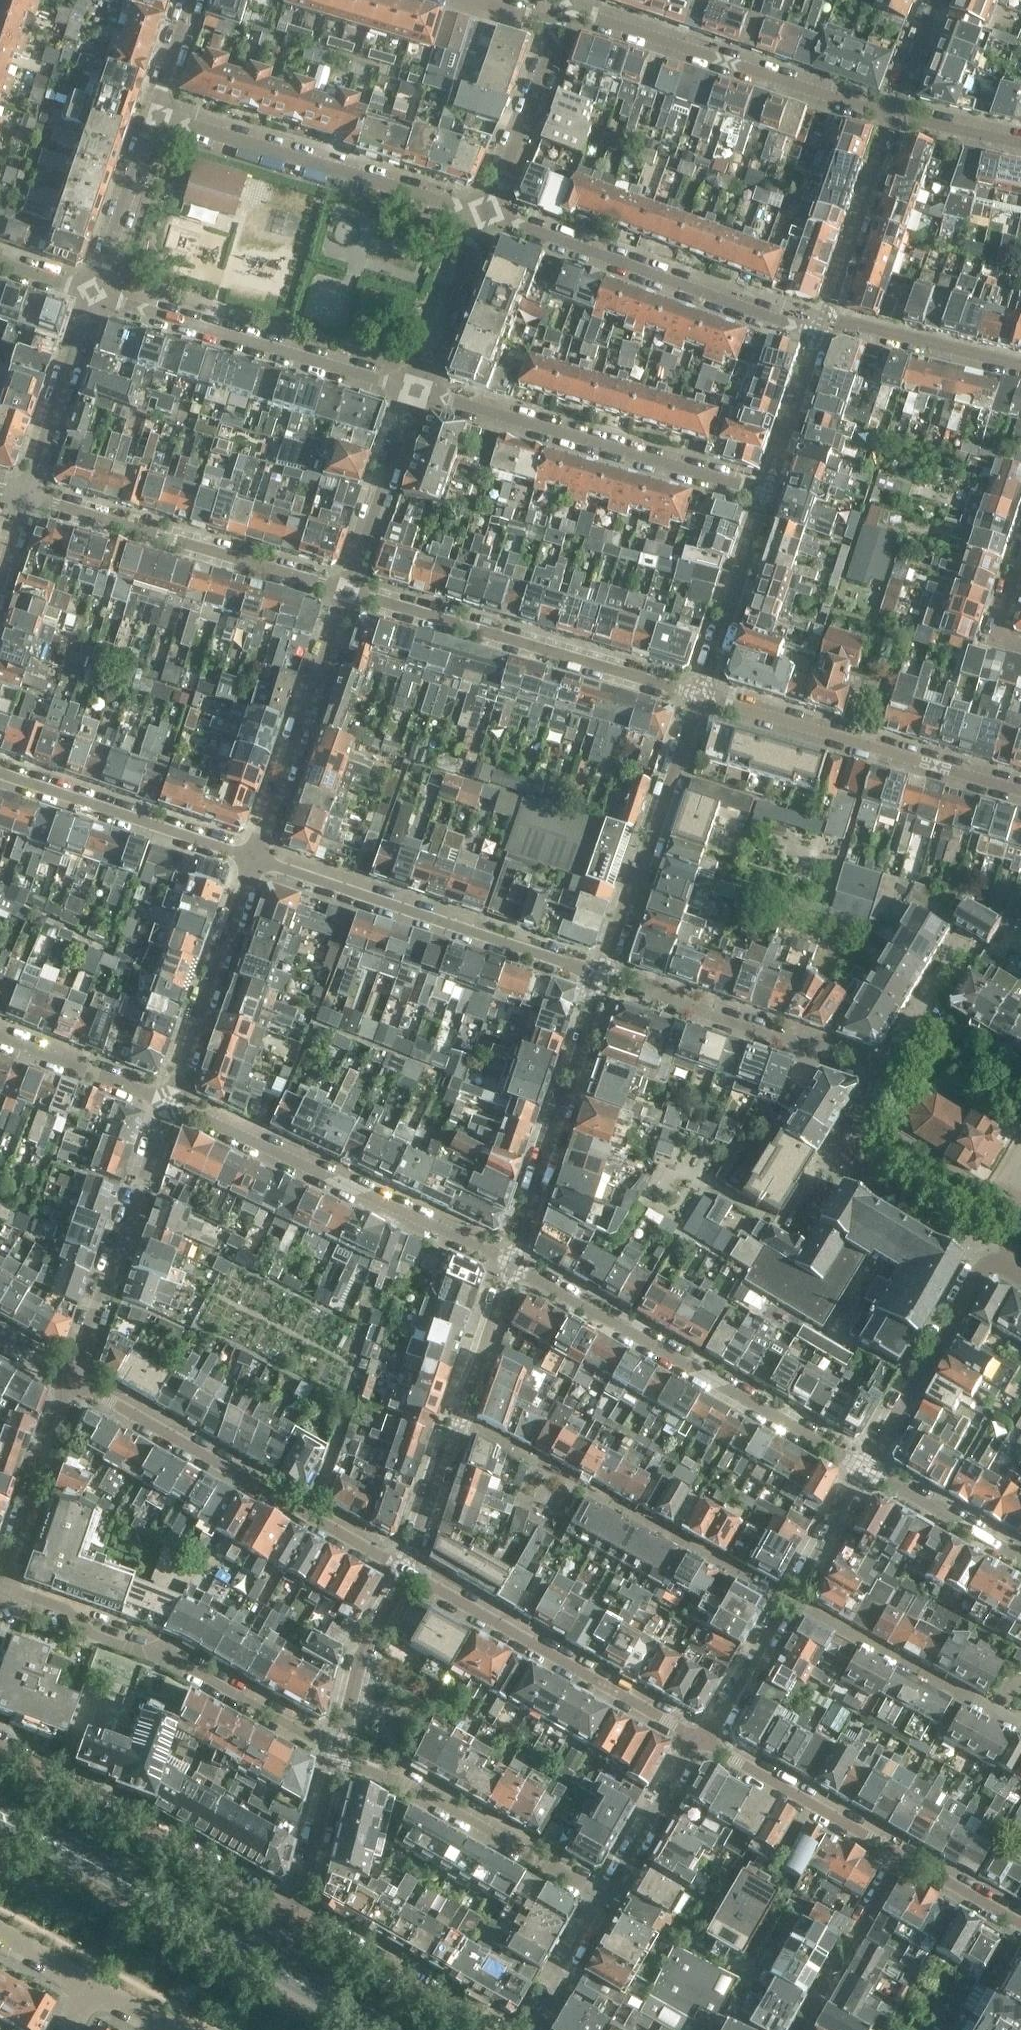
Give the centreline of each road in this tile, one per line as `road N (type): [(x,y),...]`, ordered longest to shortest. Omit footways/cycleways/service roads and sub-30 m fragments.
road 1 (residential): [(513,1264),(864,1468)]
road 2 (residential): [(405,1569),(70,1377)]
road 3 (residential): [(168,1102),(513,1264)]
road 4 (residential): [(338,1753),(162,1653),(93,1634),(66,1608),(0,1586)]
road 5 (residential): [(789,1599),(457,1418)]
road 6 (residential): [(700,695),(347,591)]
road 7 (residential): [(601,972),(254,858)]
road 8 (residential): [(416,390),(766,491)]
road 9 (residential): [(818,334),(485,214)]
road 10 (residential): [(485,214),(154,113)]
road 11 (residential): [(568,9),(894,114)]
road 12 (residential): [(699,1740),(405,1569)]
road 13 (residential): [(293,1916),(0,1747)]
road 14 (residential): [(94,293),(416,390)]
road 15 (residential): [(347,591),(26,495)]
road 16 (residential): [(1020,791),(700,695)]
road 17 (residential): [(513,1264),(601,972)]
road 18 (tertiary): [(265,1967),(0,1817)]
road 19 (residential): [(338,1753),(603,1897)]
road 20 (residential): [(883,1070),(601,972)]
road 21 (residential): [(601,972),(700,695)]
road 22 (residential): [(168,1102),(70,1377)]
road 23 (residential): [(347,591),(254,858)]
road 24 (residential): [(0,773),(254,858)]
road 25 (residential): [(789,1599),(1020,1722)]
road 26 (residential): [(254,858),(168,1102)]
road 27 (residential): [(991,1263),(864,1468)]
road 28 (residential): [(902,1856),(699,1740)]
road 29 (residential): [(490,2029),(293,1916)]
road 30 (residential): [(70,1377),(33,1464),(0,1586)]
road 31 (residential): [(700,695),(766,491)]
road 32 (residential): [(825,317),(894,114)]
road 33 (residential): [(26,495),(94,293)]
road 34 (residential): [(416,390),(347,591)]
road 35 (residential): [(555,23),(533,103),(485,214)]
road 36 (residential): [(902,1856),(799,2029)]
road 37 (residential): [(825,317),(1020,365)]
road 38 (residential): [(338,1753),(361,1653),(405,1569)]
road 39 (residential): [(991,1263),(973,1235),(835,1150)]
road 40 (residential): [(94,293),(154,113)]
road 41 (residential): [(485,214),(416,390)]
road 42 (residential): [(603,1897),(699,1740)]
road 43 (residential): [(0,1036),(168,1102)]
road 44 (residential): [(864,1468),(1020,1558)]
road 45 (residential): [(293,1916),(338,1753)]
road 46 (residential): [(699,1740),(717,1724),(789,1599)]
road 47 (residential): [(766,491),(818,334)]
road 48 (residential): [(457,1418),(513,1264)]
road 49 (residential): [(405,1569),(457,1418)]
road 50 (residential): [(789,1599),(864,1468)]
road 51 (residential): [(539,2029),(561,1993),(562,1964),(603,1897)]
road 52 (residential): [(1020,1924),(902,1856)]
road 53 (residential): [(1020,142),(894,114)]
road 54 (tertiary): [(377,2029),(265,1967)]
road 55 (residential): [(1020,1087),(911,1021)]
road 56 (residential): [(894,114),(936,0)]

